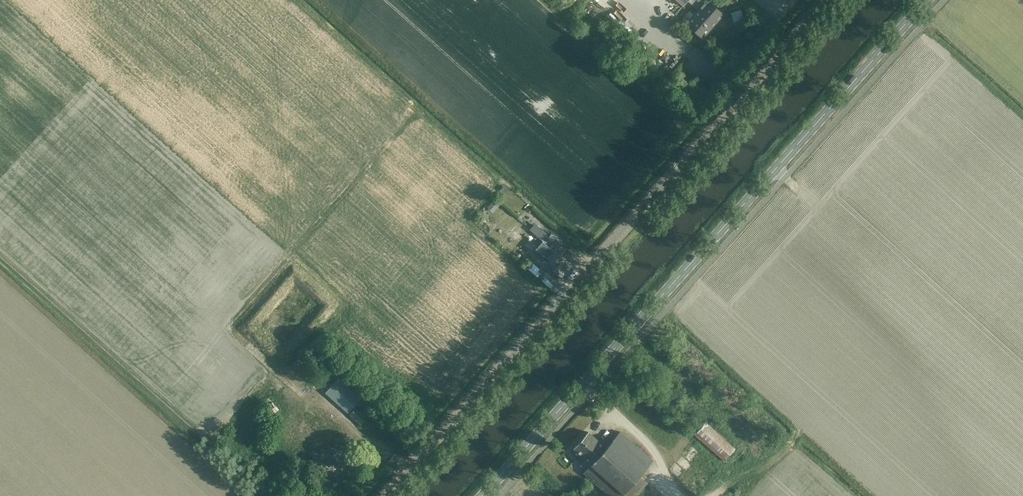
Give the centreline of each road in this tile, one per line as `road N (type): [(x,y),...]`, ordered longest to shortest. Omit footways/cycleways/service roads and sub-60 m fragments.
road 1 (tertiary): [(388,495),(833,0)]
road 2 (secondary): [(485,495),(929,0)]

